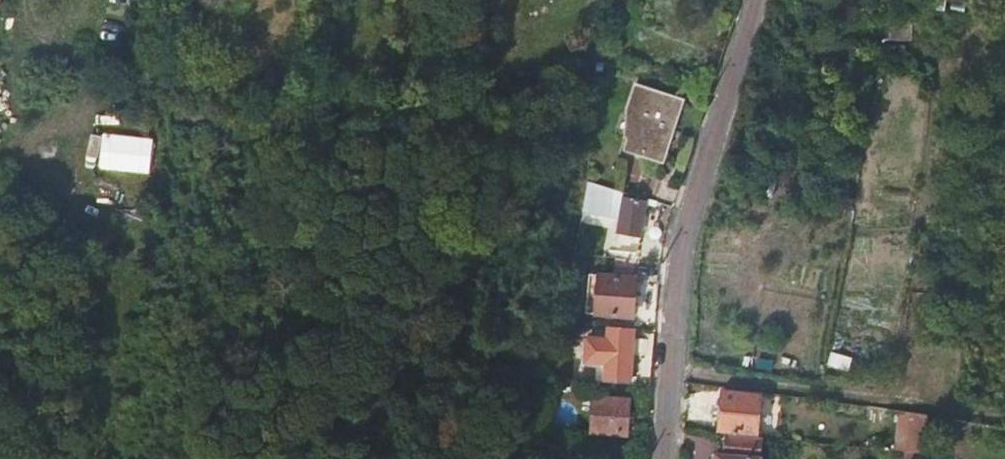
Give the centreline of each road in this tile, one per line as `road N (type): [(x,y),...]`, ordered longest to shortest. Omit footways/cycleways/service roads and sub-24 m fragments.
road 1 (residential): [(662,458),(683,244),(759,0)]
road 2 (track): [(670,373),(1004,418)]

